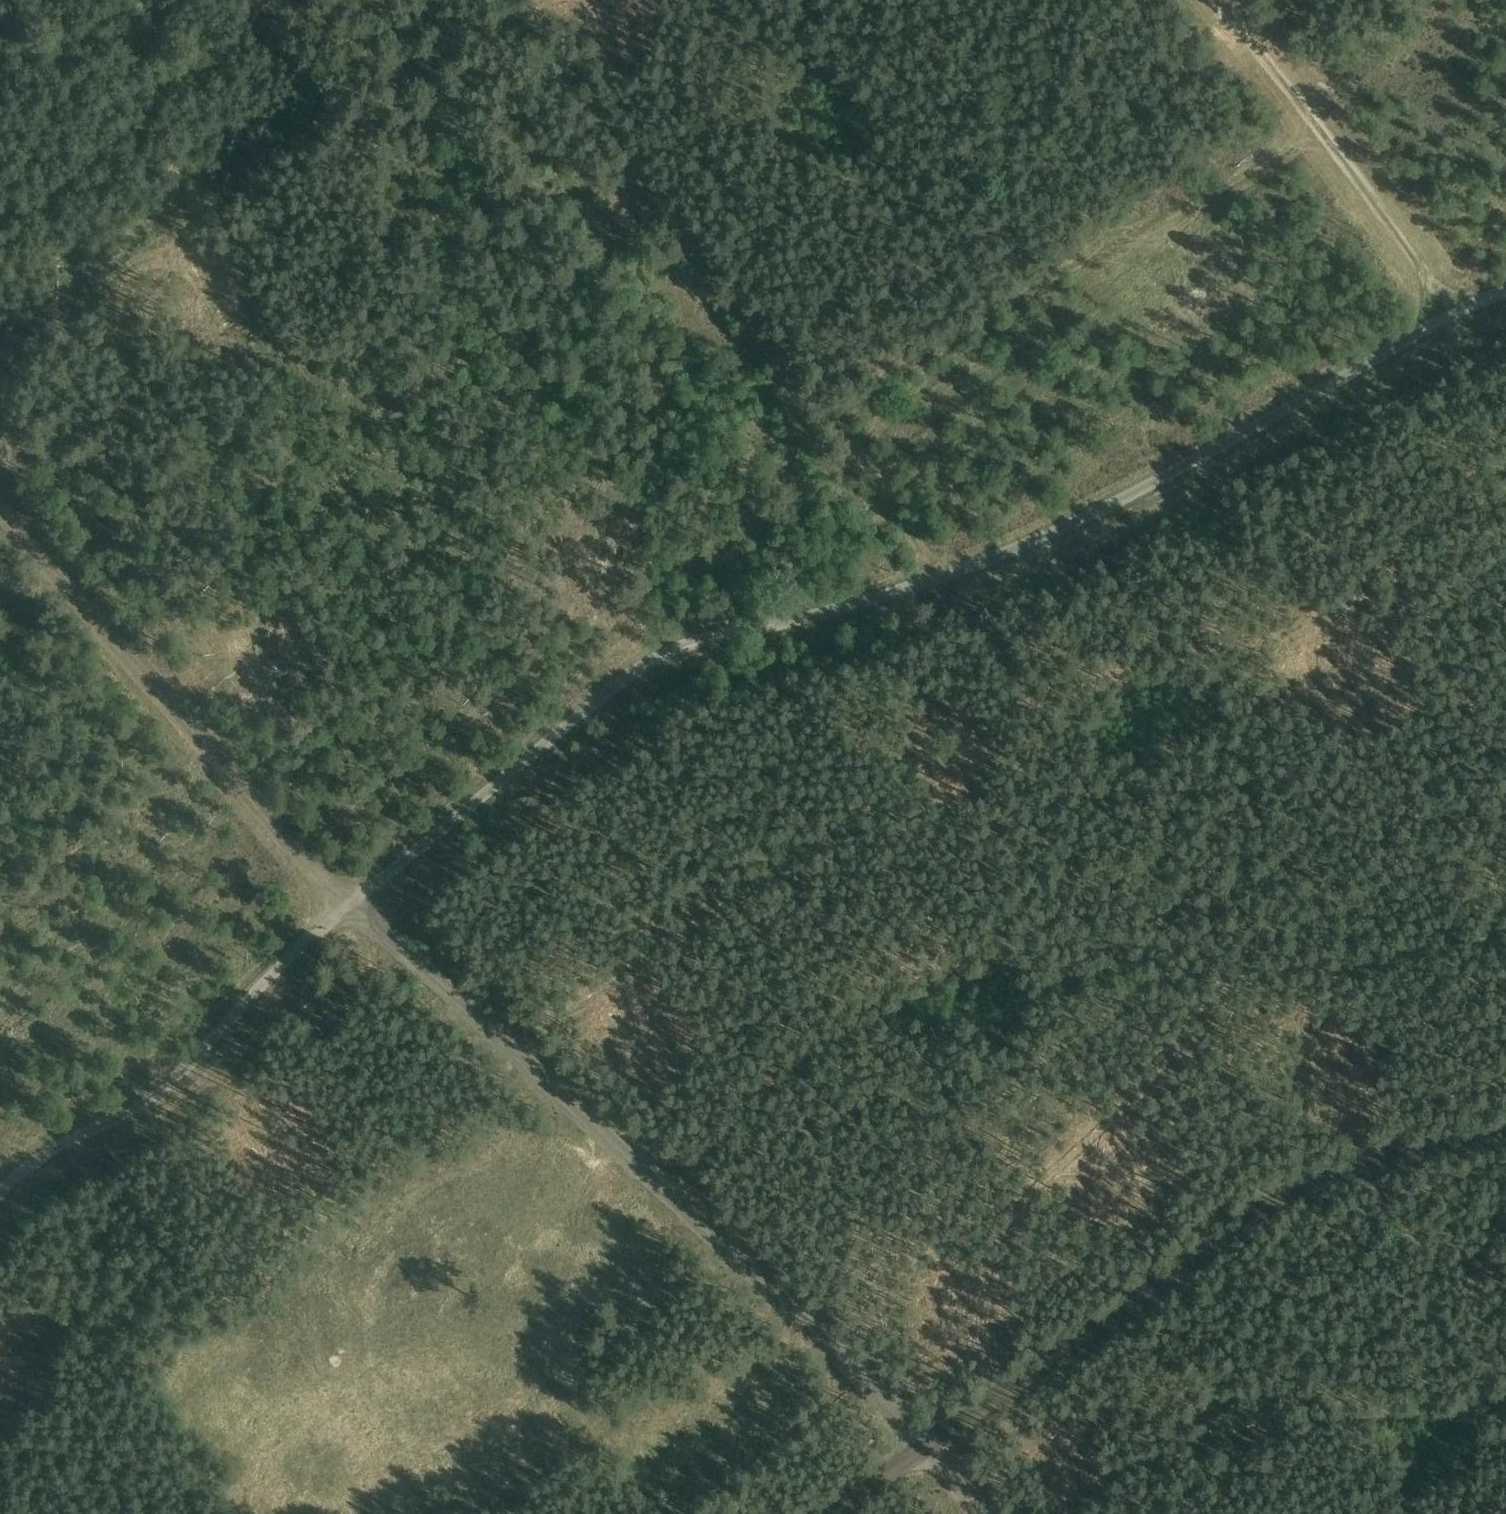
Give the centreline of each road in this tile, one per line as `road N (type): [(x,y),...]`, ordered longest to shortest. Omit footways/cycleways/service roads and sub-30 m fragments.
road 1 (unclassified): [(0,1189),(75,1139),(153,1102),(237,1008),(667,662),(749,622),(971,558),(1134,490),(1505,285)]

